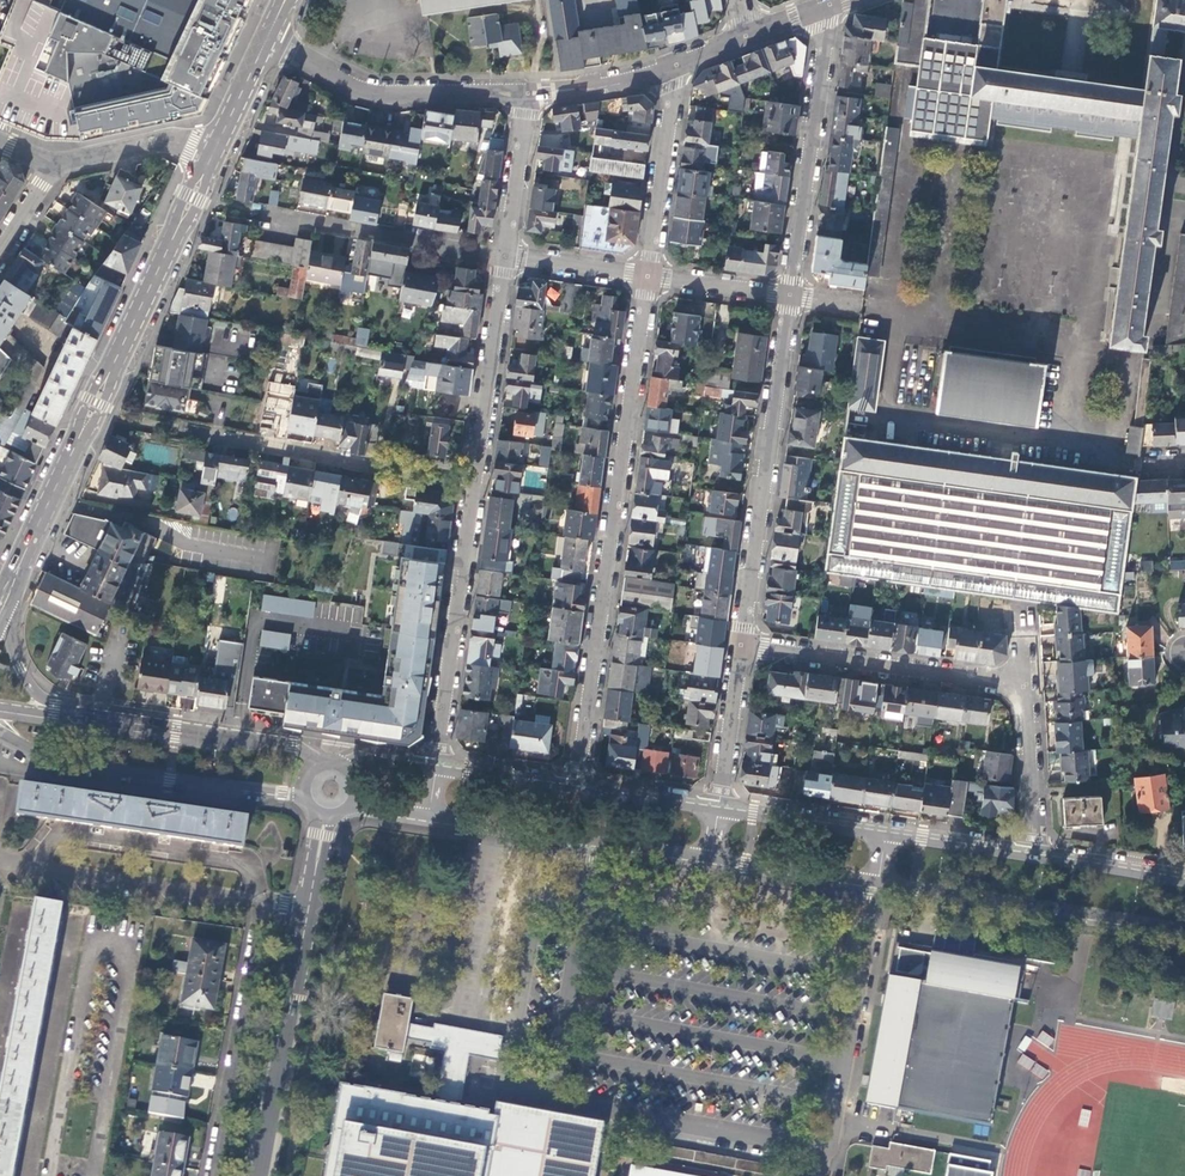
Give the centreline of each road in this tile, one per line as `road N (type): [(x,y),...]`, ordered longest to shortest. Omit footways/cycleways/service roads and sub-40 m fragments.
road 1 (residential): [(648,277),(577,786)]
road 2 (residential): [(740,647),(791,295)]
road 3 (residential): [(472,485),(142,422)]
road 4 (residential): [(309,906),(265,904),(210,1175)]
road 5 (secondary): [(0,732),(49,760),(300,795)]
road 6 (secondary): [(881,885),(1184,932)]
road 7 (residential): [(791,295),(829,4)]
road 8 (secondary): [(424,822),(711,862)]
road 9 (residential): [(740,647),(1026,682)]
road 10 (residential): [(432,765),(472,485)]
road 11 (residential): [(525,93),(362,92),(268,37)]
road 12 (residential): [(503,261),(244,211)]
road 13 (secondary): [(323,756),(287,742),(85,718)]
road 14 (tertiary): [(302,947),(260,1175)]
road 15 (residential): [(472,485),(503,261)]
road 16 (residential): [(673,66),(648,277)]
road 17 (secondary): [(711,862),(881,885)]
road 18 (primary): [(80,439),(6,593)]
road 19 (residential): [(1034,852),(1026,682)]
road 20 (secondary): [(887,831),(719,806)]
road 21 (residential): [(503,261),(525,93)]
road 22 (secondary): [(85,718),(42,698),(24,678),(11,649),(6,593)]
road 23 (residential): [(212,157),(153,142),(54,162)]
road 24 (residential): [(719,806),(740,647)]
road 25 (primary): [(113,366),(180,224)]
road 26 (secondary): [(1184,878),(1034,852)]
road 27 (residential): [(673,66),(597,89),(525,93)]
road 28 (secondary): [(1034,852),(887,831)]
road 29 (secondary): [(577,786),(432,765)]
road 30 (residential): [(648,277),(503,261)]
road 31 (residential): [(791,295),(648,277)]
road 32 (secondary): [(719,806),(577,786)]
road 33 (primary): [(212,157),(268,37)]

